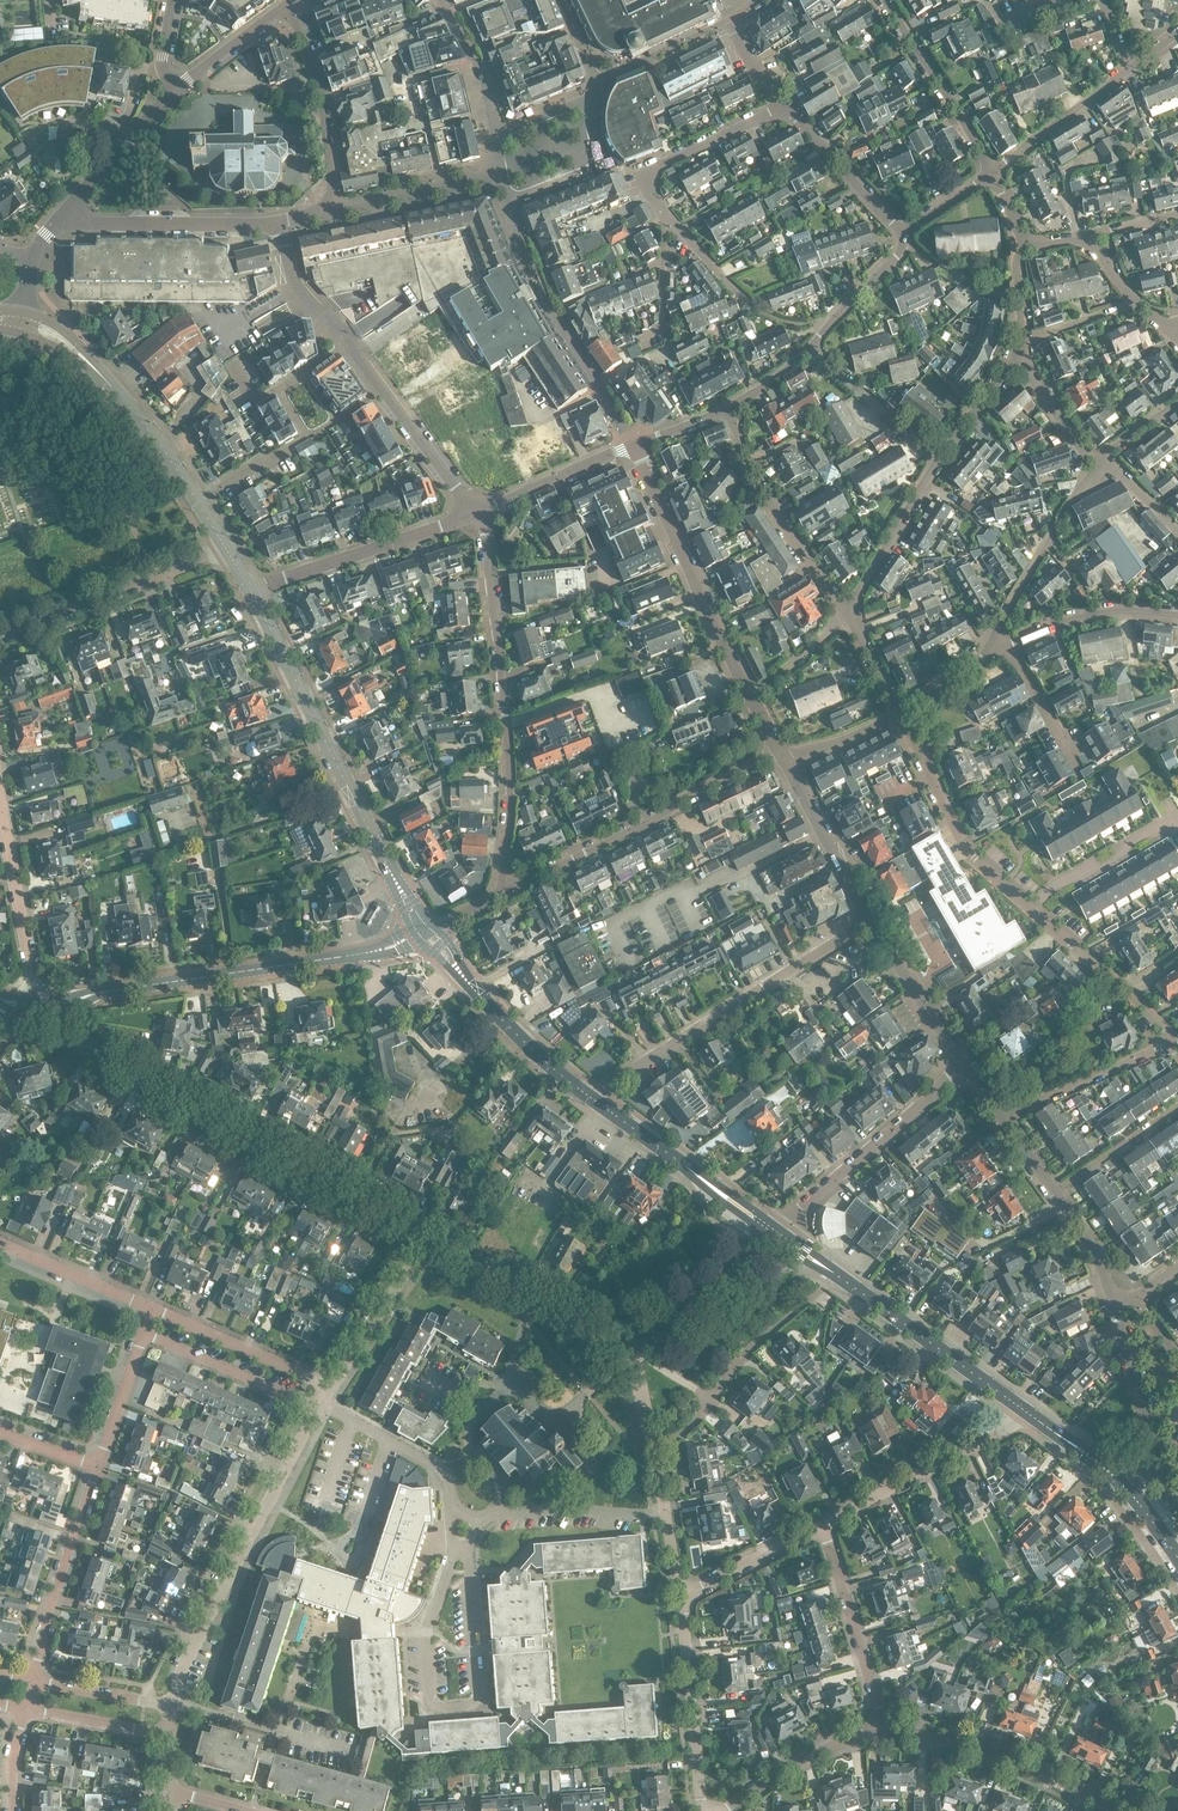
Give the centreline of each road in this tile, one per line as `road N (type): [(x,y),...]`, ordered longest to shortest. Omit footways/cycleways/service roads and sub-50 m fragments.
road 1 (residential): [(428,1240),(77,1043),(64,1003)]
road 2 (residential): [(1167,1044),(1113,978),(953,829),(901,715)]
road 3 (residential): [(508,888),(504,685),(477,515)]
road 4 (residential): [(470,1552),(481,1694),(472,1705),(441,1707),(428,1697),(423,1631),(453,1551)]
road 5 (residential): [(870,922),(590,1103)]
road 6 (residential): [(169,1702),(323,1407)]
road 7 (secondary): [(1028,1412),(773,1232)]
road 8 (tertiary): [(388,869),(249,591)]
road 9 (residential): [(508,888),(782,756)]
road 10 (secondary): [(362,954),(64,1003)]
road 11 (residential): [(751,698),(634,444)]
road 12 (residential): [(285,8),(323,102),(333,211),(278,222)]
road 13 (residential): [(1116,1810),(1006,1762),(884,1730)]
road 14 (residential): [(784,1223),(966,1064)]
road 15 (residential): [(0,635),(226,551)]
road 16 (residential): [(249,591),(477,515)]
road 17 (residential): [(846,614),(762,485),(726,409)]
road 18 (residential): [(824,1523),(1028,1412)]
road 19 (secondary): [(773,1232),(590,1103)]
road 20 (residential): [(33,1679),(97,1467)]
road 21 (residential): [(995,652),(997,626),(1097,464)]
road 22 (residential): [(346,343),(477,515)]
road 23 (residential): [(278,222),(87,223),(65,212)]
road 24 (residential): [(884,1730),(824,1523)]
road 25 (residential): [(699,1810),(680,1597)]
road 26 (residential): [(24,1004),(33,981),(0,795)]
road 27 (residential): [(665,218),(643,173),(784,104)]
road 28 (residential): [(990,175),(884,0)]
road 29 (residential): [(333,1389),(150,1310)]
road 30 (residential): [(143,1333),(323,1407)]
road 31 (unclassified): [(476,1520),(540,1511),(666,1515)]
road 32 (residential): [(782,756),(870,922)]
road 33 (unclassified): [(631,1355),(773,1232)]
road 34 (residential): [(990,175),(1135,65)]
road 35 (residential): [(846,614),(939,459)]
road 36 (residential): [(884,1730),(795,1764),(724,1810)]
road 37 (residential): [(1003,1117),(1167,1044)]
road 38 (residential): [(1006,646),(1044,624),(1123,611),(1177,615)]
road 39 (residential): [(333,1389),(428,1240)]
road 40 (residential): [(903,232),(784,104)]
road 41 (residential): [(477,515),(634,444)]
road 42 (residential): [(870,922),(966,1064)]
road 43 (residential): [(939,459),(809,350)]
road 44 (residential): [(448,1506),(446,1484),(431,1465),(323,1407)]
road 45 (secondary): [(590,1103),(536,1058),(471,986)]
road 46 (residential): [(65,212),(176,87)]
road 47 (residential): [(504,1379),(547,1419),(631,1355)]
road 48 (residential): [(150,1310),(0,1243)]
road 49 (residential): [(666,1515),(631,1355)]
road 50 (residential): [(680,1597),(824,1523)]
road 51 (residential): [(809,350),(898,255),(903,232)]
road 52 (residential): [(1055,1192),(1177,1107)]
road 53 (residential): [(1114,1304),(1154,1445)]
road 54 (residential): [(24,1713),(165,1737)]
road 55 (residential): [(97,1467),(143,1333)]
road 56 (residential): [(278,222),(288,262),(346,343)]
road 57 (residential): [(169,1702),(33,1679)]
road 58 (residential): [(176,87),(285,8)]
road 59 (tertiary): [(193,498),(117,393)]
road 60 (tertiary): [(117,393),(53,324),(20,311)]
road 61 (residential): [(665,218),(662,325),(644,337)]
road 62 (residential): [(1006,646),(1069,758)]
road 63 (residential): [(193,498),(305,436)]
road 64 (residential): [(756,308),(665,218)]
road 65 (residential): [(1055,1192),(1094,1250),(1114,1304)]
road 66 (residential): [(1097,464),(1020,363)]
road 67 (residential): [(751,698),(846,614)]
road 68 (residential): [(782,756),(842,742),(901,715)]
road 69 (secondary): [(1126,1491),(1028,1412)]
road 70 (residential): [(939,459),(1020,363)]
road 71 (residential): [(537,1299),(428,1240)]
road 72 (residential): [(1020,363),(1021,244)]

